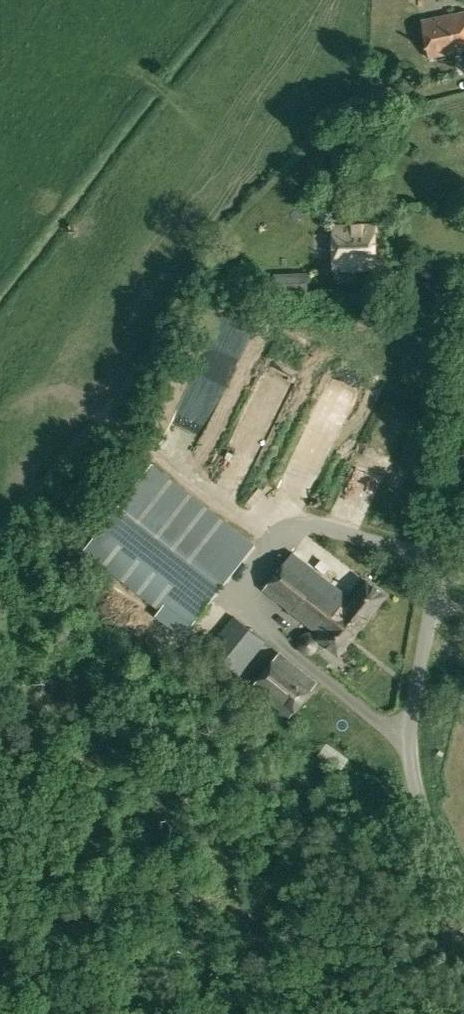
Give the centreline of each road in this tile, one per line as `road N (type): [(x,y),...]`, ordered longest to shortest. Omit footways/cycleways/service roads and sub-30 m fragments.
road 1 (unclassified): [(463,888),(414,784),(410,741),(463,418)]

